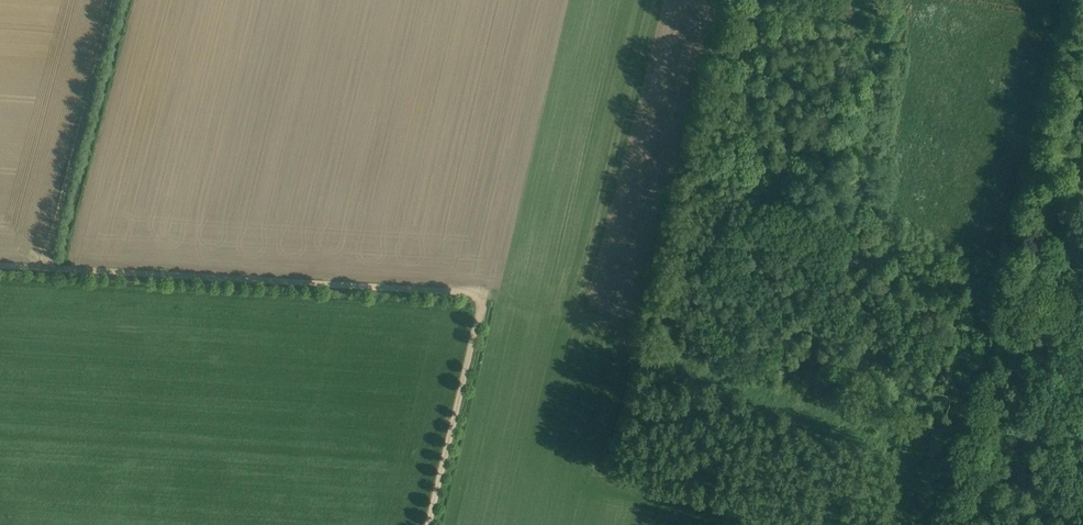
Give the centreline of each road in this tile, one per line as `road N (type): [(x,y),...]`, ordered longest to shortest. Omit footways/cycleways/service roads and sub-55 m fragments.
road 1 (track): [(0,265),(483,294),(429,524)]
road 2 (track): [(44,267),(114,0)]

